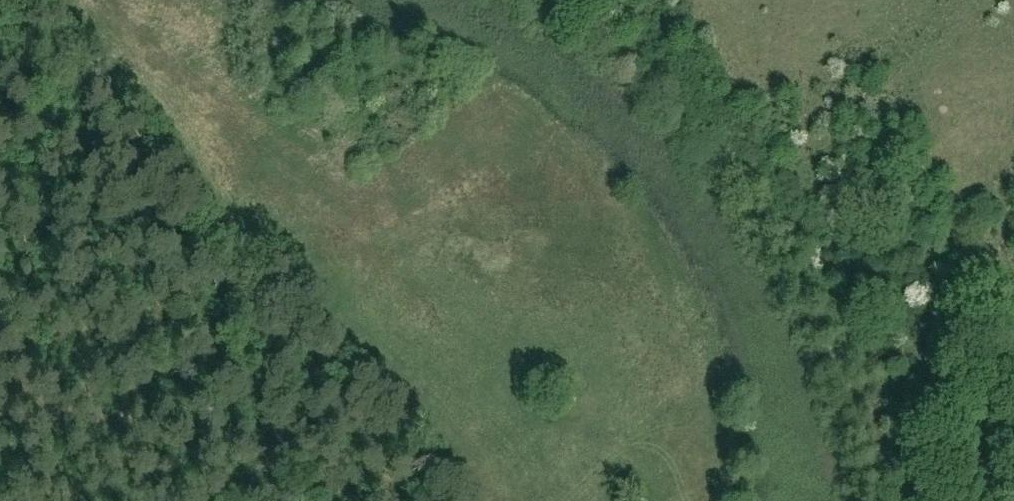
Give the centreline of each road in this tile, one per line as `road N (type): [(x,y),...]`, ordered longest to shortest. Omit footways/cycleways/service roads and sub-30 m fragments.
road 1 (track): [(181,500),(116,399),(91,379),(0,384)]

